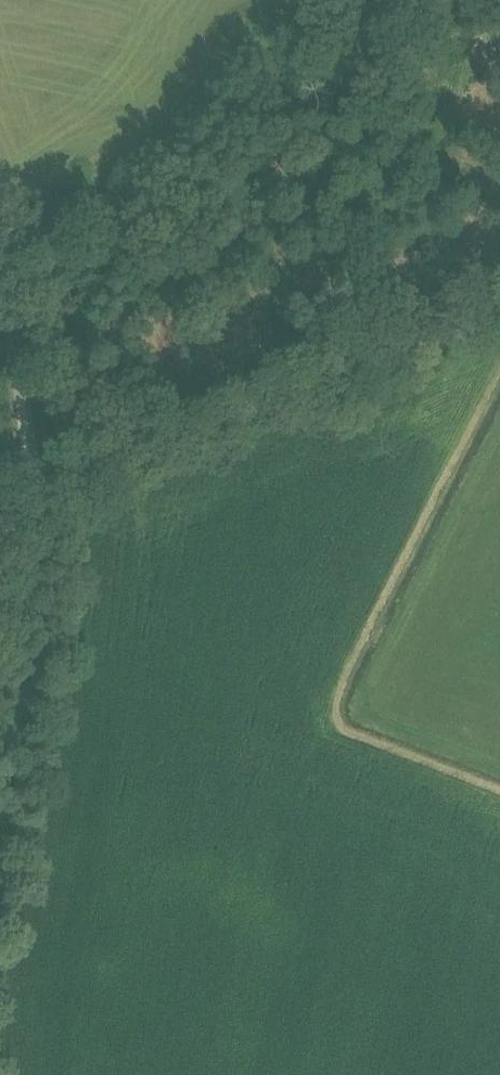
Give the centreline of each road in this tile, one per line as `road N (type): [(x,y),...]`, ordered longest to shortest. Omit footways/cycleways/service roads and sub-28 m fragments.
road 1 (track): [(499,316),(15,499)]

